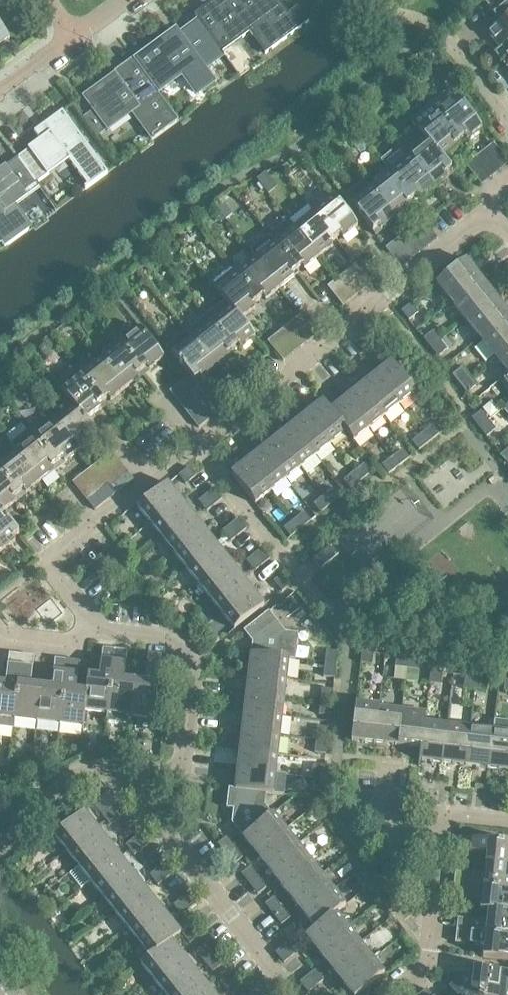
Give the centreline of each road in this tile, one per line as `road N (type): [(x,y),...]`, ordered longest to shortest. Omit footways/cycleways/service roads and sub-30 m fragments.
road 1 (residential): [(200,444),(488,215)]
road 2 (residential): [(97,628),(47,562),(50,556),(200,444)]
road 3 (residential): [(292,994),(139,793),(141,778)]
road 4 (residential): [(141,778),(155,779),(181,762),(194,663),(175,640),(97,628)]
road 5 (residential): [(389,994),(432,960),(442,833)]
road 6 (residential): [(200,444),(304,583)]
road 7 (residential): [(0,851),(77,776),(141,778)]

